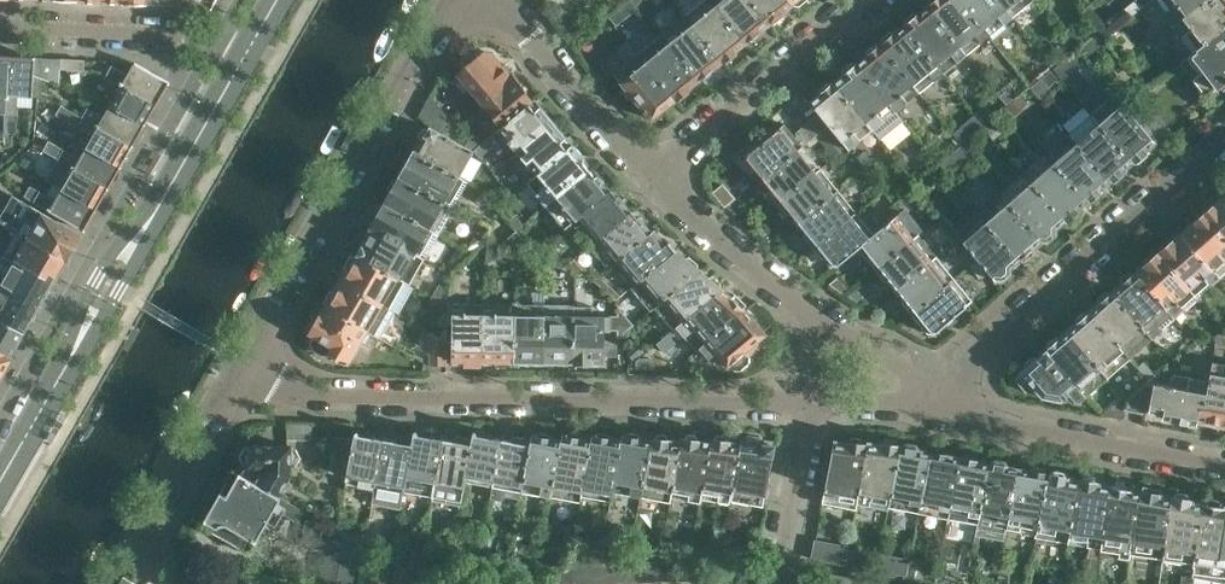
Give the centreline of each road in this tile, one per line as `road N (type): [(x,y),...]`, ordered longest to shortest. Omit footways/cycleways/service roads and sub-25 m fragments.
road 1 (residential): [(247,365),(297,393),(818,410)]
road 2 (secondary): [(0,483),(250,56)]
road 3 (residential): [(247,365),(455,0)]
road 4 (residential): [(915,411),(1224,141)]
road 5 (residential): [(1224,466),(915,411)]
road 6 (residential): [(648,176),(864,0)]
road 7 (residential): [(250,56),(183,34),(0,24)]
road 8 (residential): [(171,583),(148,543),(247,365)]
road 9 (residential): [(834,330),(648,176)]
road 10 (residential): [(648,176),(491,0)]
road 11 (residential): [(781,583),(818,410)]
road 12 (residential): [(915,411),(906,378),(878,344),(834,330)]

